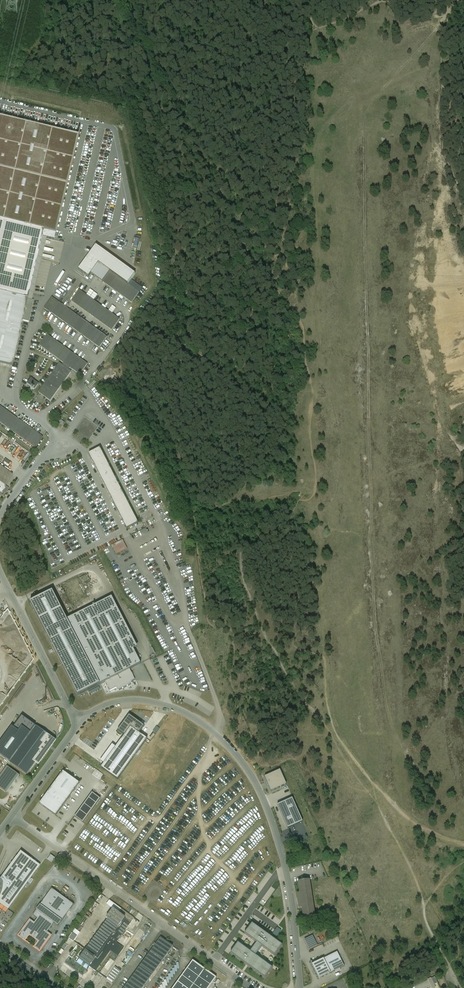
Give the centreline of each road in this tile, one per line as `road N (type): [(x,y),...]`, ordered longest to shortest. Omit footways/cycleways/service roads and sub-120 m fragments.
road 1 (unclassified): [(300,987),(285,864),(263,799),(234,752),(204,724),(164,705),(123,701),(80,722)]
road 2 (unclassified): [(253,987),(13,815)]
road 3 (unclassified): [(80,722),(0,572)]

